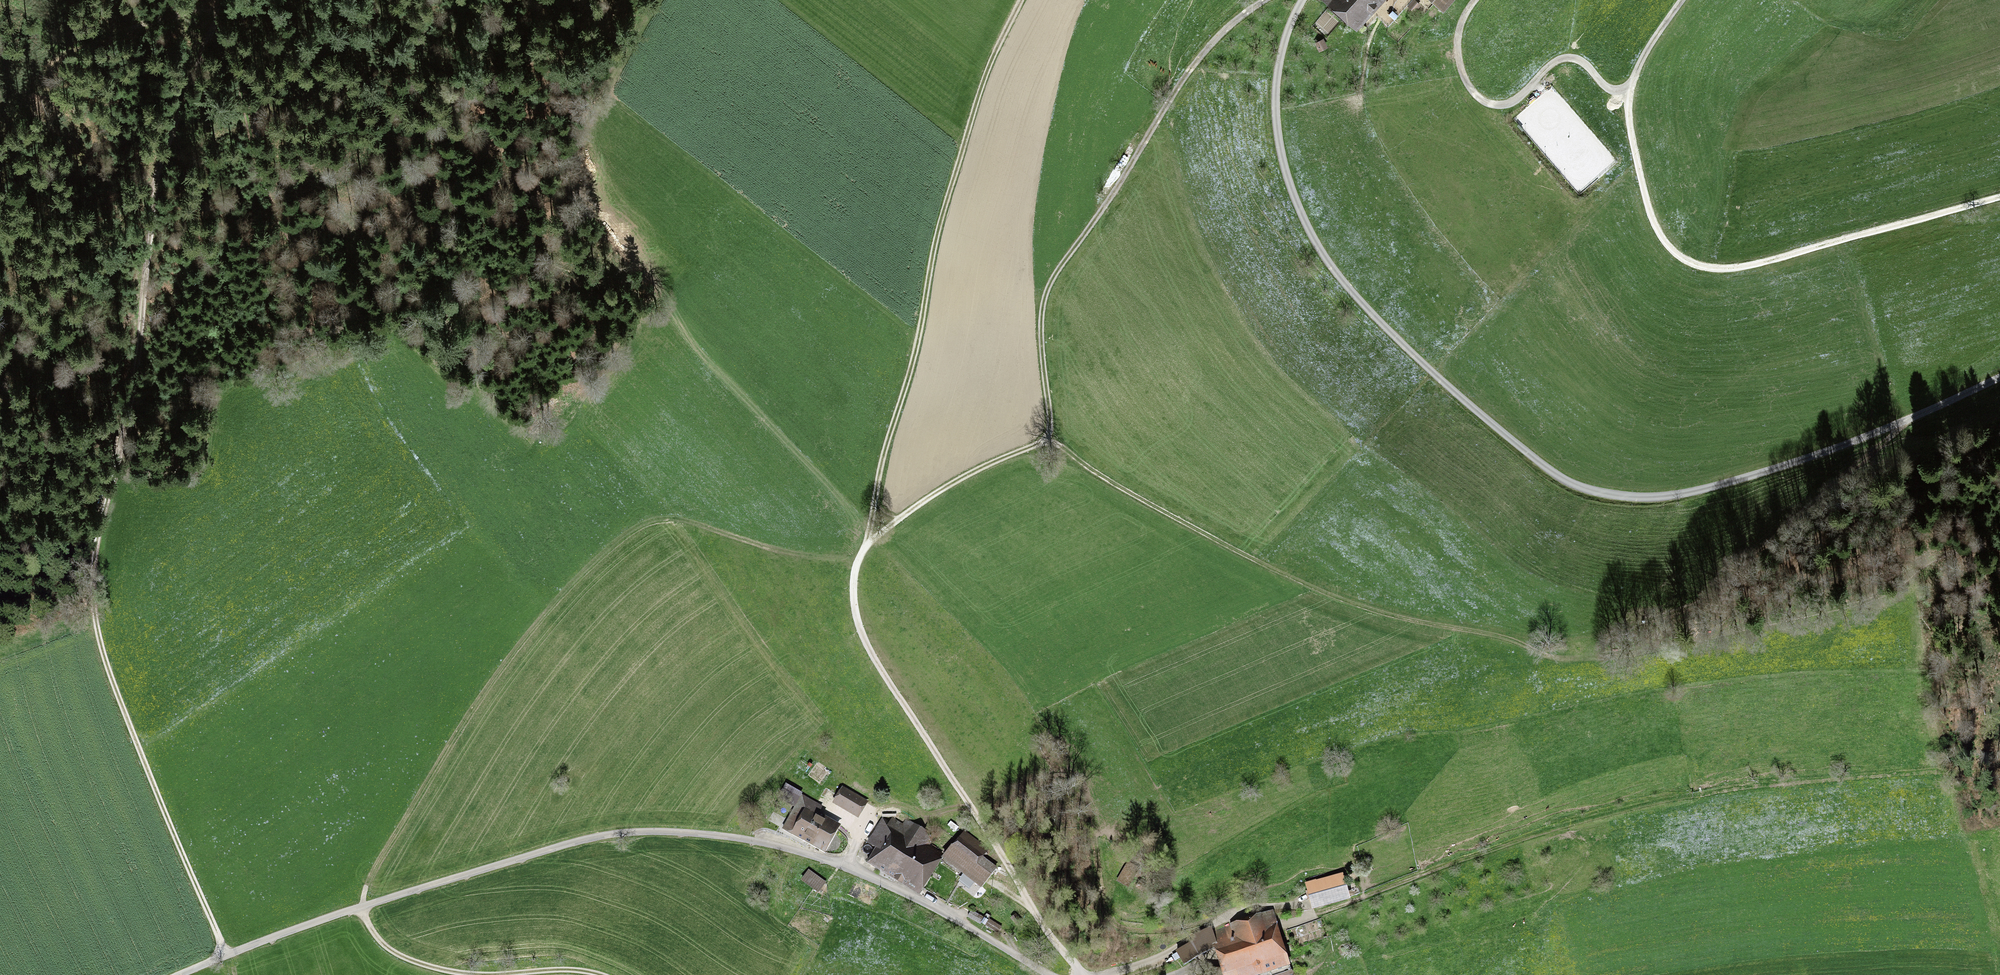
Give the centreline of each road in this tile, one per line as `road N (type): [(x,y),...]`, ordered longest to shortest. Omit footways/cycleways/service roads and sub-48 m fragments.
road 1 (unclassified): [(1999,382),(1909,423),(1676,494),(1619,494),(1568,479),(1414,355),(1315,242),(1283,162),(1276,100),(1284,43),(1303,0)]
road 2 (track): [(1999,536),(1845,602),(1580,658),(1368,610),(1310,587),(1111,482),(1048,437)]
road 3 (track): [(227,957),(88,609),(89,557),(136,367),(156,176),(224,0)]
road 4 (track): [(1999,770),(1839,776),(1661,802),(1521,840),(1324,909),(1230,912),(1153,959),(1103,974)]
road 5 (track): [(678,517),(619,448),(582,423),(549,454),(480,390),(454,390),(395,326),(225,397),(213,480),(112,477)]
road 6 (unclassified): [(1050,974),(868,876),(773,844),(700,834),(598,836),(359,907)]
road 7 (track): [(359,907),(375,864),(461,724),(547,608),(634,524),(678,517),(829,556),(867,546)]
road 8 (track): [(867,546),(945,207),(986,75),(1023,0)]
road 9 (track): [(1266,0),(1189,70),(1051,284),(1041,331),(1048,437)]
road 10 (track): [(1082,974),(873,657),(855,600),(867,546)]
road 11 (track): [(1909,423),(1683,615),(1576,642),(1510,637)]
road 12 (track): [(156,176),(0,374)]
road 13 (track): [(1048,437),(930,498),(867,546)]
road 14 (track): [(482,974),(407,958),(359,907)]

